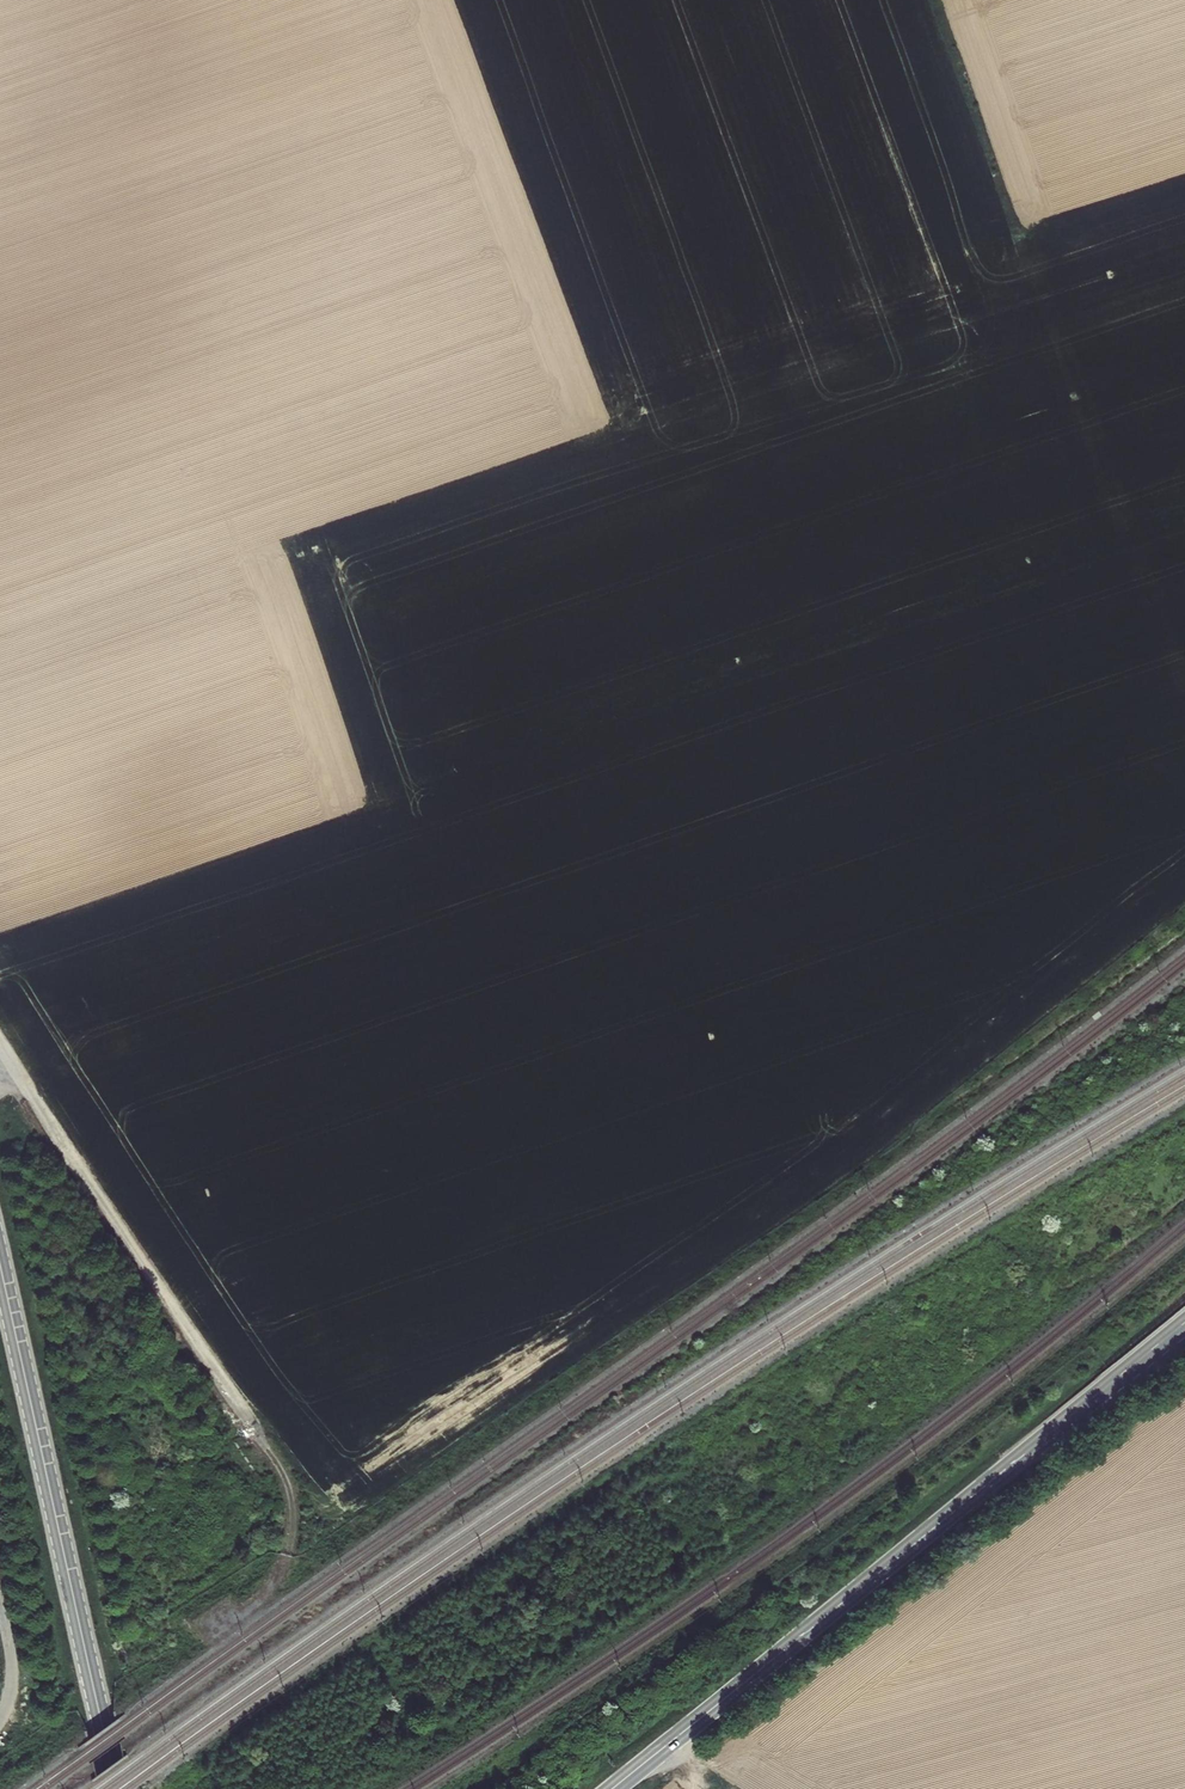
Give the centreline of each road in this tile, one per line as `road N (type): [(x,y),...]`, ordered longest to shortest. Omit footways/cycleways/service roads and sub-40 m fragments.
road 1 (secondary): [(611,1788),(1184,1324)]
road 2 (secondary): [(115,1788),(0,1267)]
road 3 (track): [(0,1721),(13,1662),(0,1601)]

